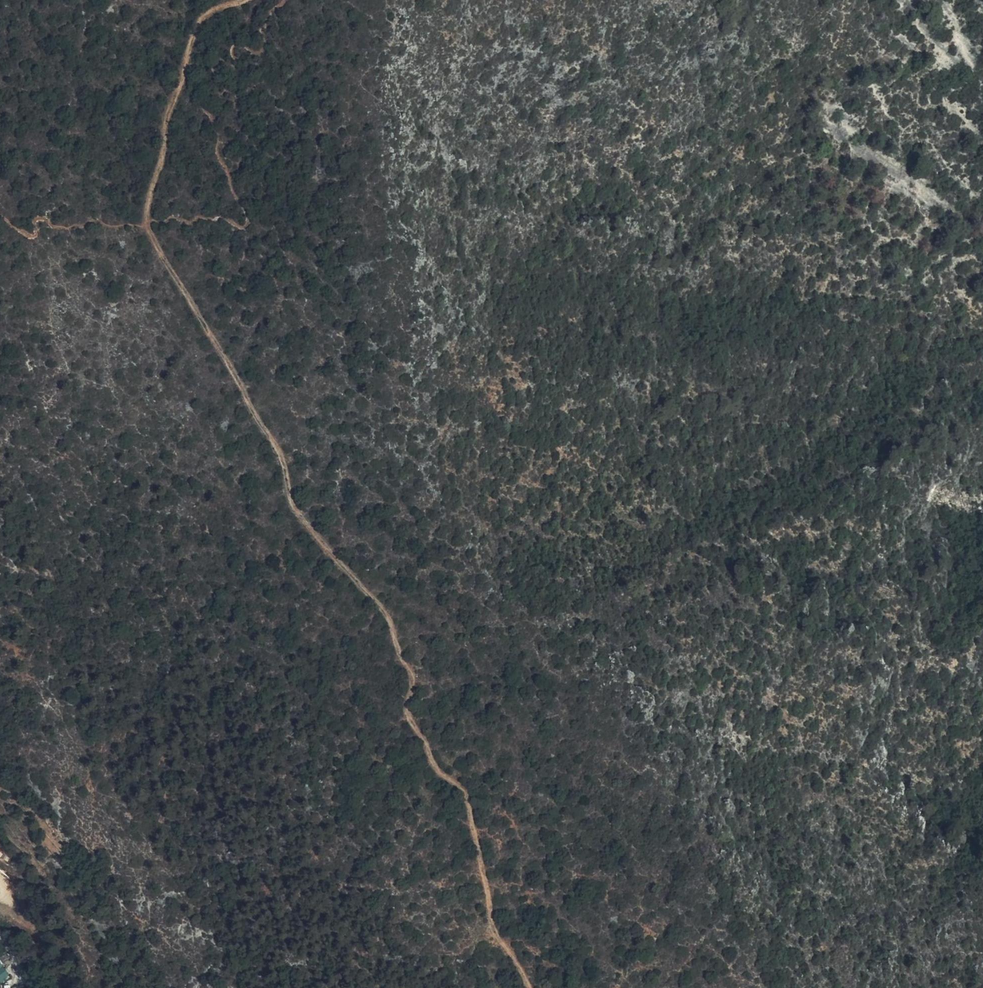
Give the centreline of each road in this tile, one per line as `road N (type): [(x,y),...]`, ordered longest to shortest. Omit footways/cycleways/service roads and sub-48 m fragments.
road 1 (track): [(247,0),(204,16),(166,121),(147,229),(271,434),(292,502),(388,613),(412,678),(407,711),(439,772),(468,792),(494,928),(532,987)]

